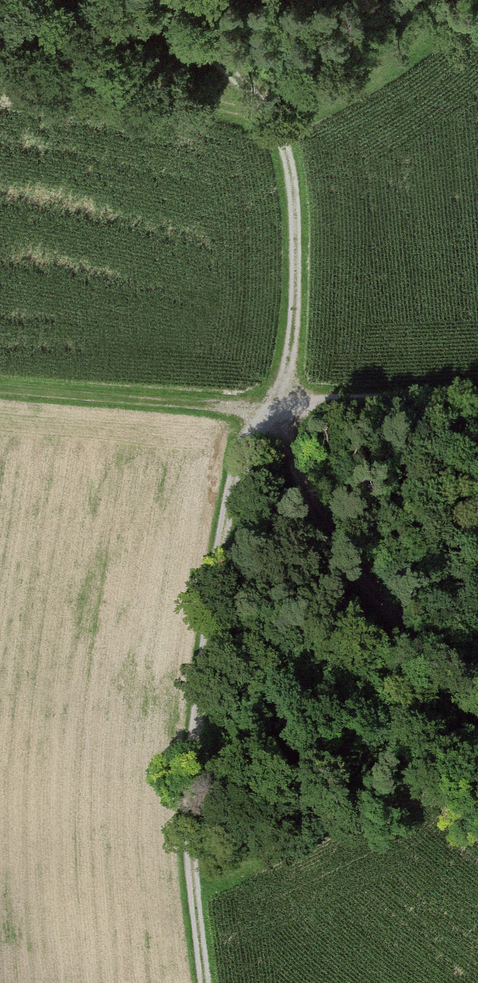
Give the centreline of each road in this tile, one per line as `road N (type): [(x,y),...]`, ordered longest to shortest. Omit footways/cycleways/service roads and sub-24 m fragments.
road 1 (track): [(198,982),(181,808),(237,461),(266,409)]
road 2 (track): [(134,0),(220,63),(273,121),(288,154),(294,326),(266,409)]
road 3 (track): [(266,409),(284,462),(350,572),(477,677)]
road 4 (track): [(0,63),(273,121)]
road 5 (track): [(266,409),(0,389)]
road 6 (track): [(477,398),(266,409)]

